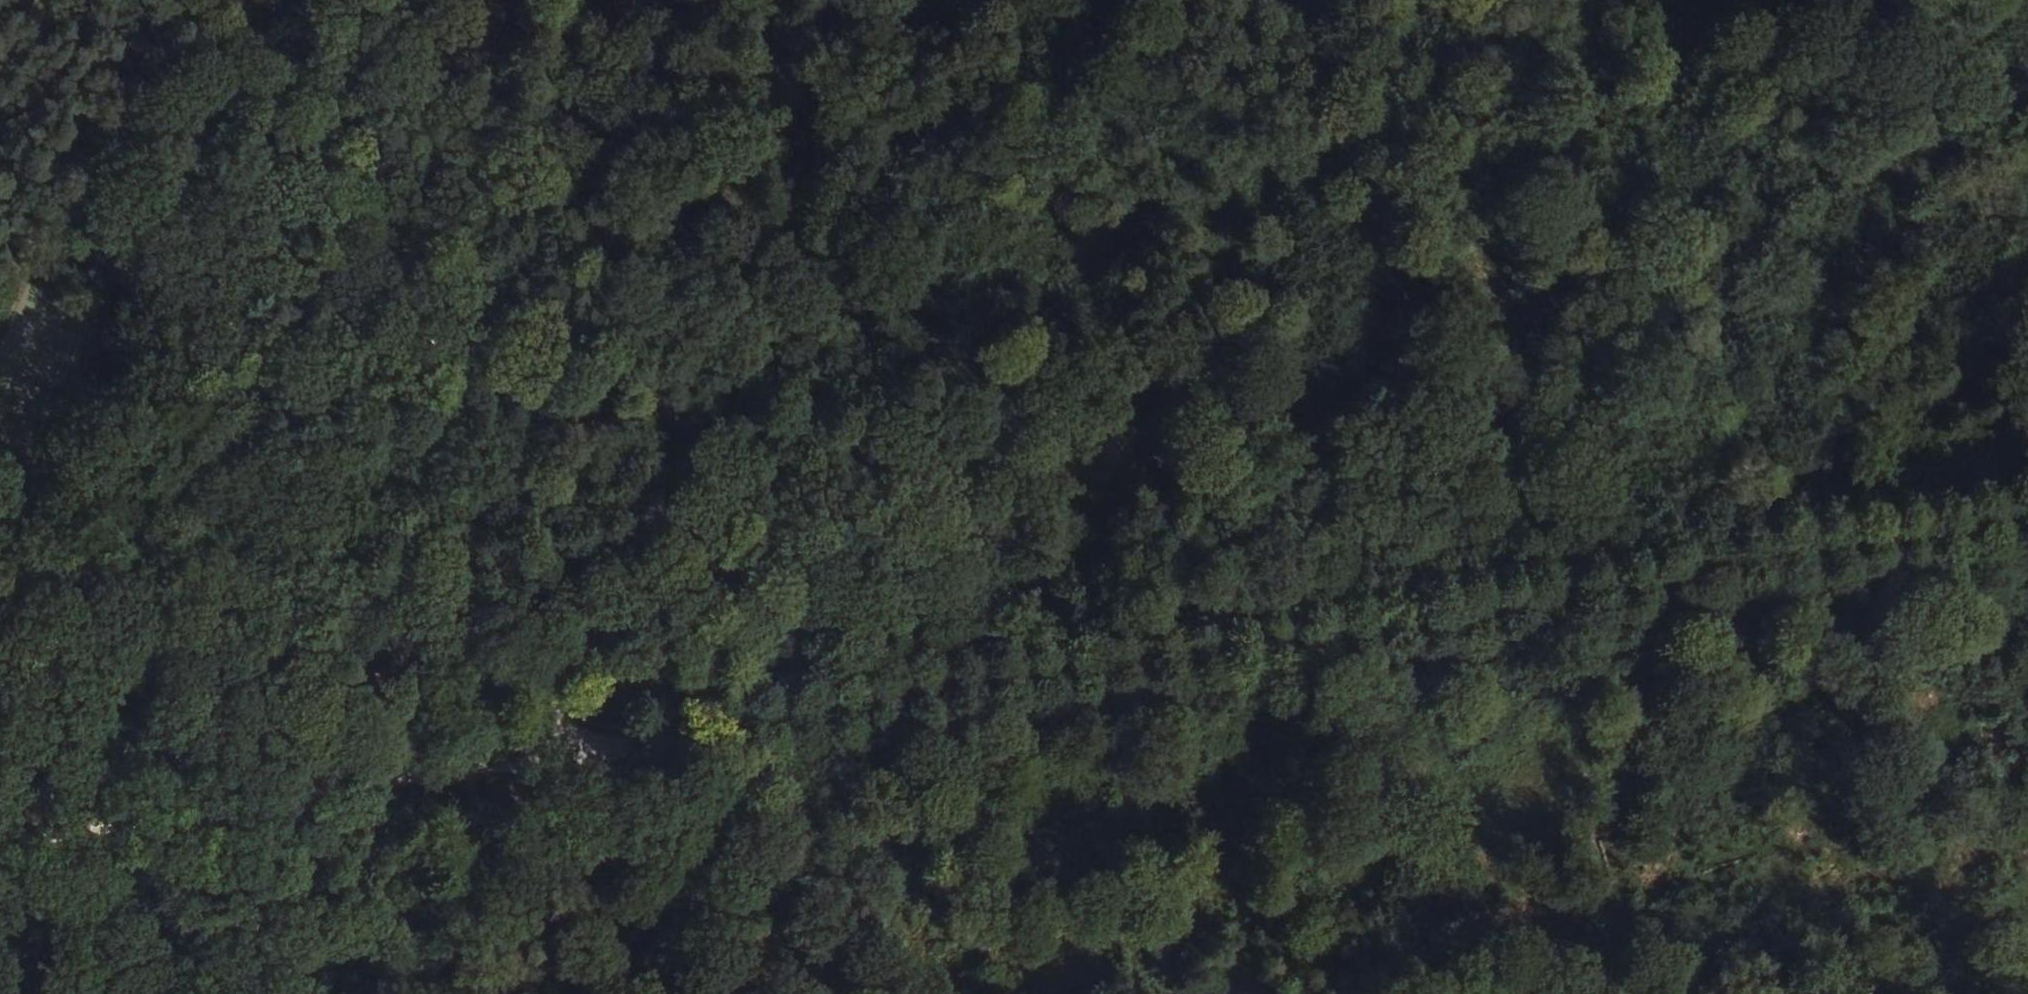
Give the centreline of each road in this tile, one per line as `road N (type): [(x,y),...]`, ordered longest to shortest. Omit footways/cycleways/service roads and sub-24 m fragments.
road 1 (track): [(0,856),(2027,525)]

